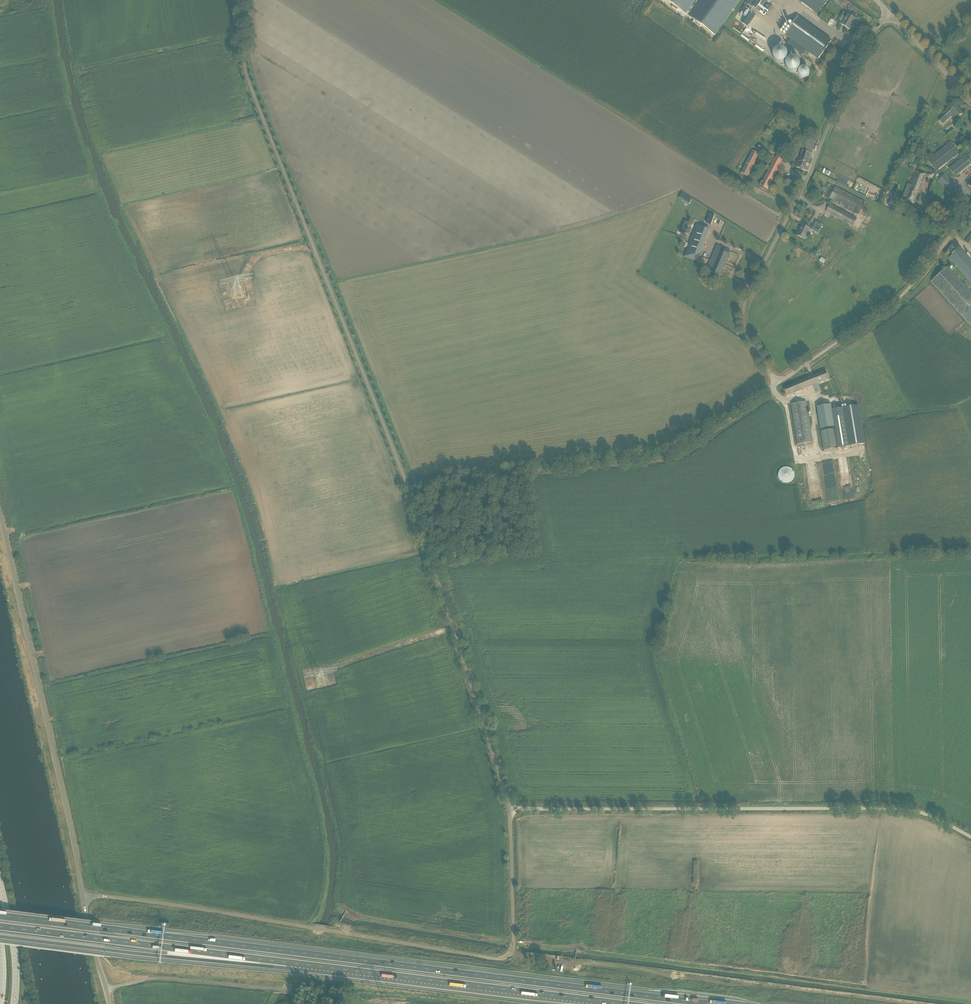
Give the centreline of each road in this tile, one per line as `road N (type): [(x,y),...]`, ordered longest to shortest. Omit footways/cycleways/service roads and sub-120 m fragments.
road 1 (unclassified): [(507,810),(406,479),(258,112),(238,0)]
road 2 (motorway): [(730,1003),(0,916)]
road 3 (unclassified): [(890,15),(864,42),(742,311),(773,385),(897,302),(970,212)]
road 4 (unclassified): [(82,898),(506,959),(513,948),(507,810)]
road 5 (unclassified): [(507,810),(899,811),(970,841)]
road 6 (unclassified): [(82,898),(0,515)]
road 7 (track): [(406,479),(666,455),(773,385)]
road 8 (motorway): [(288,962),(622,1003)]
road 9 (motorway): [(0,927),(288,962)]
road 10 (motorway): [(0,937),(288,962)]
road 11 (track): [(106,989),(155,978),(287,991)]
road 12 (primary): [(14,1003),(14,948),(0,884)]

